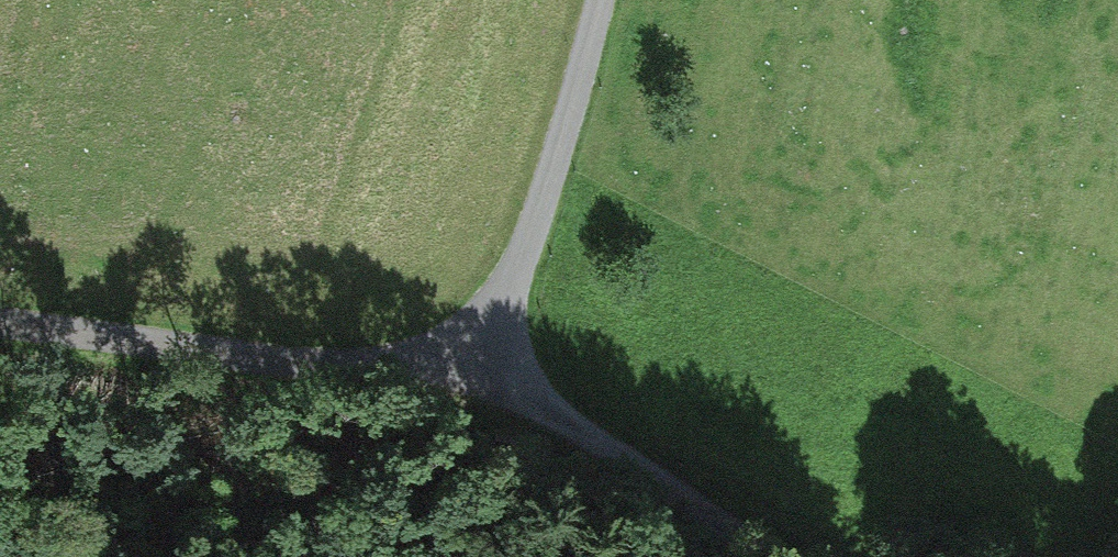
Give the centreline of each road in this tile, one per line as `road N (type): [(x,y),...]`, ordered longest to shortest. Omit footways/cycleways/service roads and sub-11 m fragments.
road 1 (residential): [(0,321),(362,364),(448,351),(505,301),(539,214),(598,0)]
road 2 (track): [(448,351),(535,417),(763,556)]

